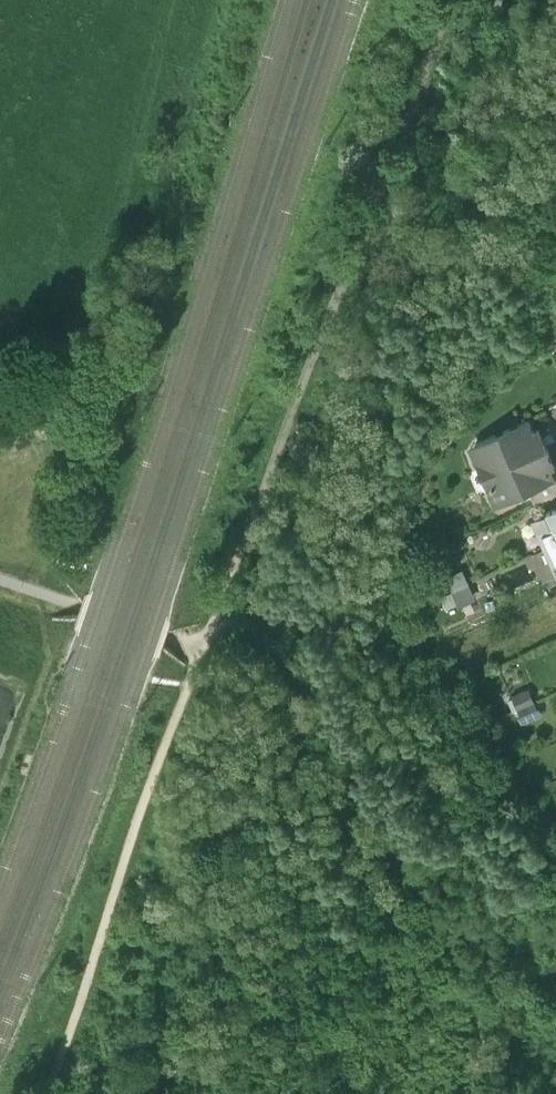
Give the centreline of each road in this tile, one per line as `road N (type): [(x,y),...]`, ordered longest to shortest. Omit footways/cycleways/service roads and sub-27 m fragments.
road 1 (track): [(453,0),(218,607)]
road 2 (track): [(487,1010),(477,1011),(454,949),(268,653),(218,607)]
road 3 (track): [(197,648),(47,1093)]

